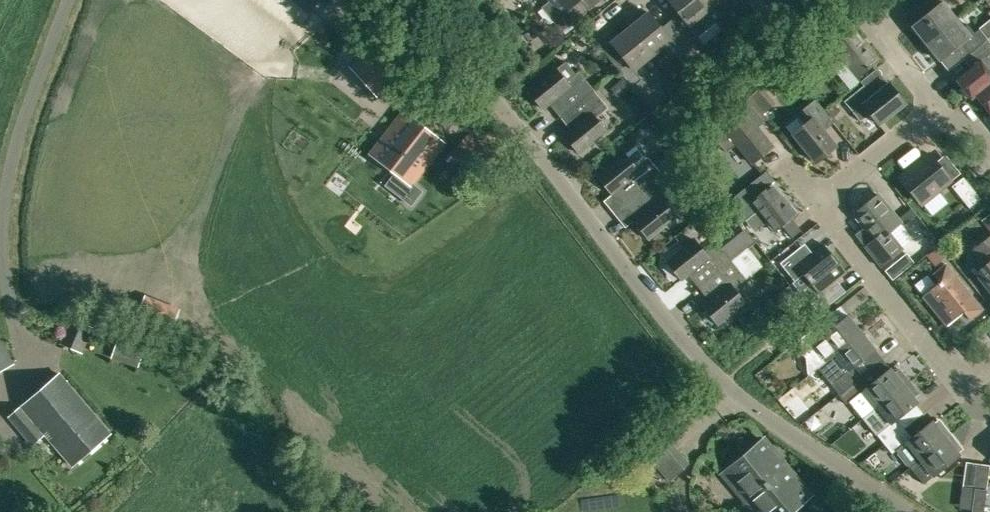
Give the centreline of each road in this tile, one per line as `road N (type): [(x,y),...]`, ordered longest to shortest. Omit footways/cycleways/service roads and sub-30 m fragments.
road 1 (unclassified): [(904,511),(778,428),(706,366),(469,70),(397,0)]
road 2 (residential): [(816,201),(955,378),(971,383),(989,369)]
road 3 (residential): [(816,201),(936,111)]

